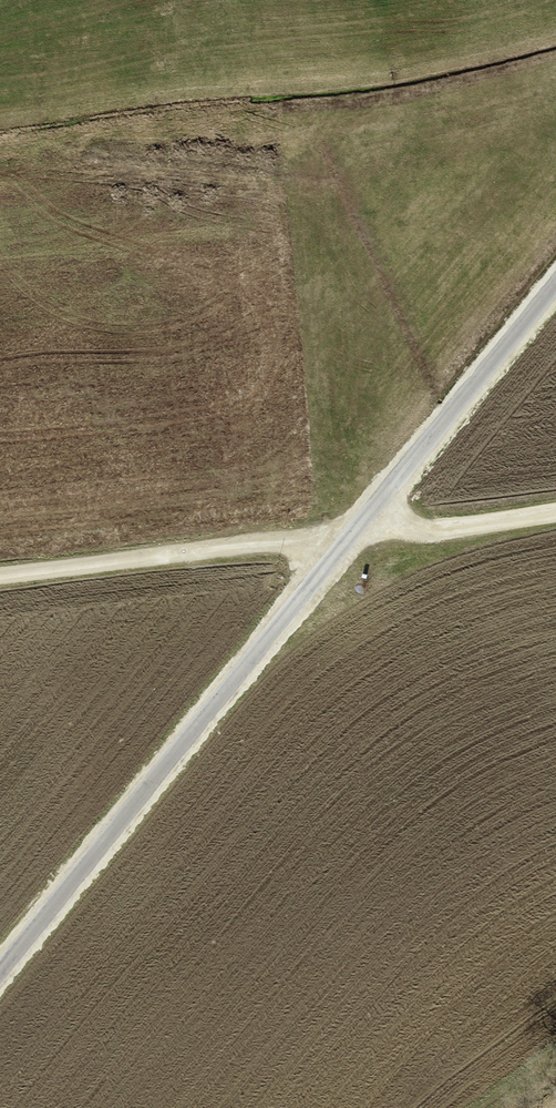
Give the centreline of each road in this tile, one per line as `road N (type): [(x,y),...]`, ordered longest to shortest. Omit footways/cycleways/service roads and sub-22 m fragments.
road 1 (unclassified): [(0,973),(555,289)]
road 2 (track): [(555,517),(0,579)]

